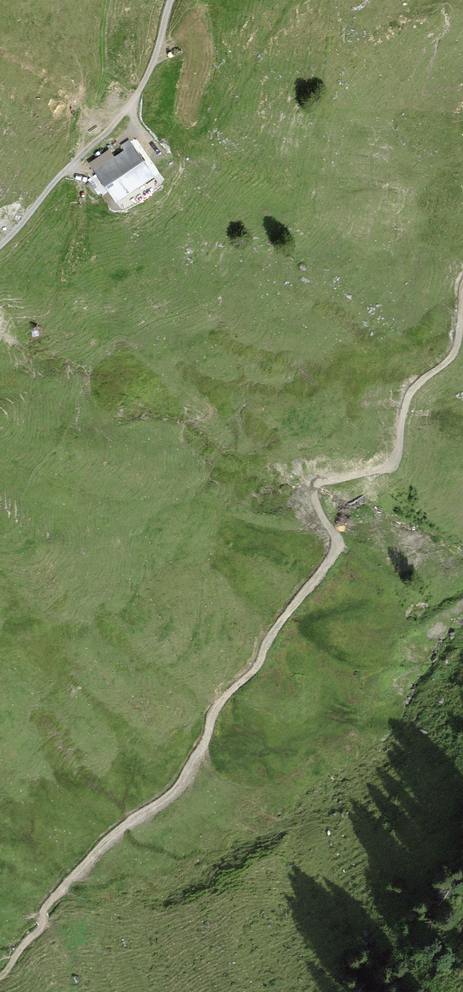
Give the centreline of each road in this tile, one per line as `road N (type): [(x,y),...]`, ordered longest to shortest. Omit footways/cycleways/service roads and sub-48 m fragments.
road 1 (track): [(462,285),(456,346),(406,395),(396,461),(314,486),(334,535),(331,555),(220,703),(180,785),(113,835),(44,912),(42,925)]
road 2 (track): [(185,0),(167,62),(80,156)]
road 3 (track): [(0,248),(80,156)]

